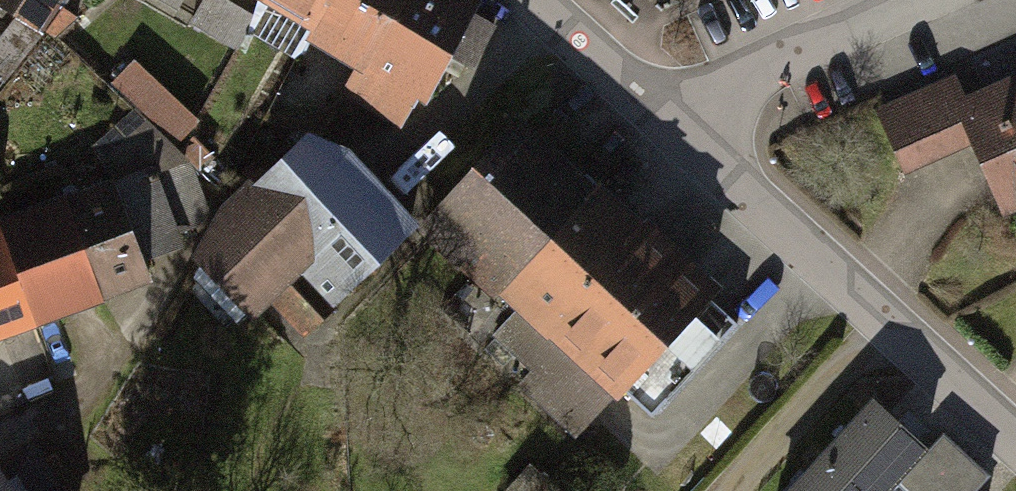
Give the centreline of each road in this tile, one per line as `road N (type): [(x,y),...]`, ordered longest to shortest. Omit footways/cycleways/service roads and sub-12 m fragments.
road 1 (residential): [(1015,423),(669,118)]
road 2 (residential): [(911,0),(669,118)]
road 3 (residential): [(669,118),(535,0)]

